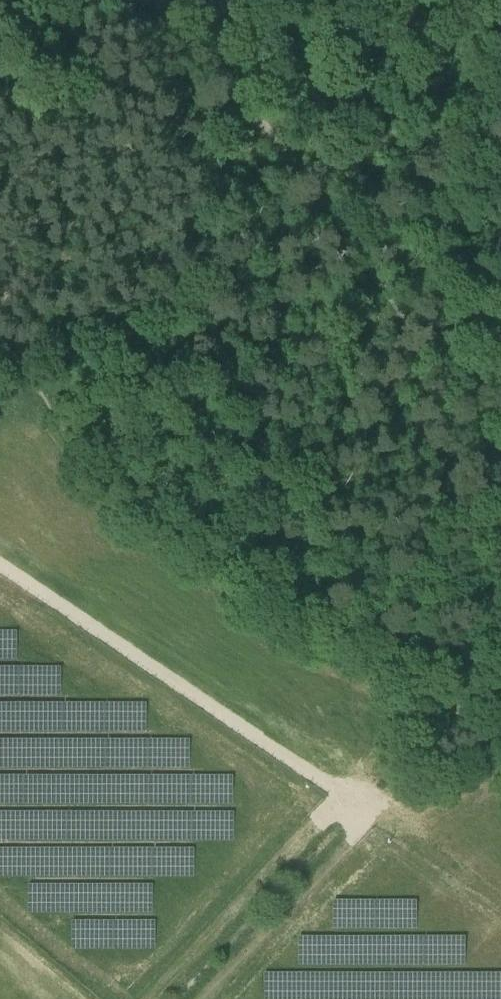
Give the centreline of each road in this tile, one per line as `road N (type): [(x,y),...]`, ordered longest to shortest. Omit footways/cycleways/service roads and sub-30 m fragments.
road 1 (track): [(156,998),(328,818),(351,806),(435,805),(500,776)]
road 2 (track): [(38,367),(77,343),(432,331)]
road 3 (track): [(323,823),(0,590)]
road 4 (track): [(432,331),(344,211),(243,102),(220,56),(181,41)]
road 5 (track): [(500,934),(396,860),(371,858),(328,891),(228,998)]

